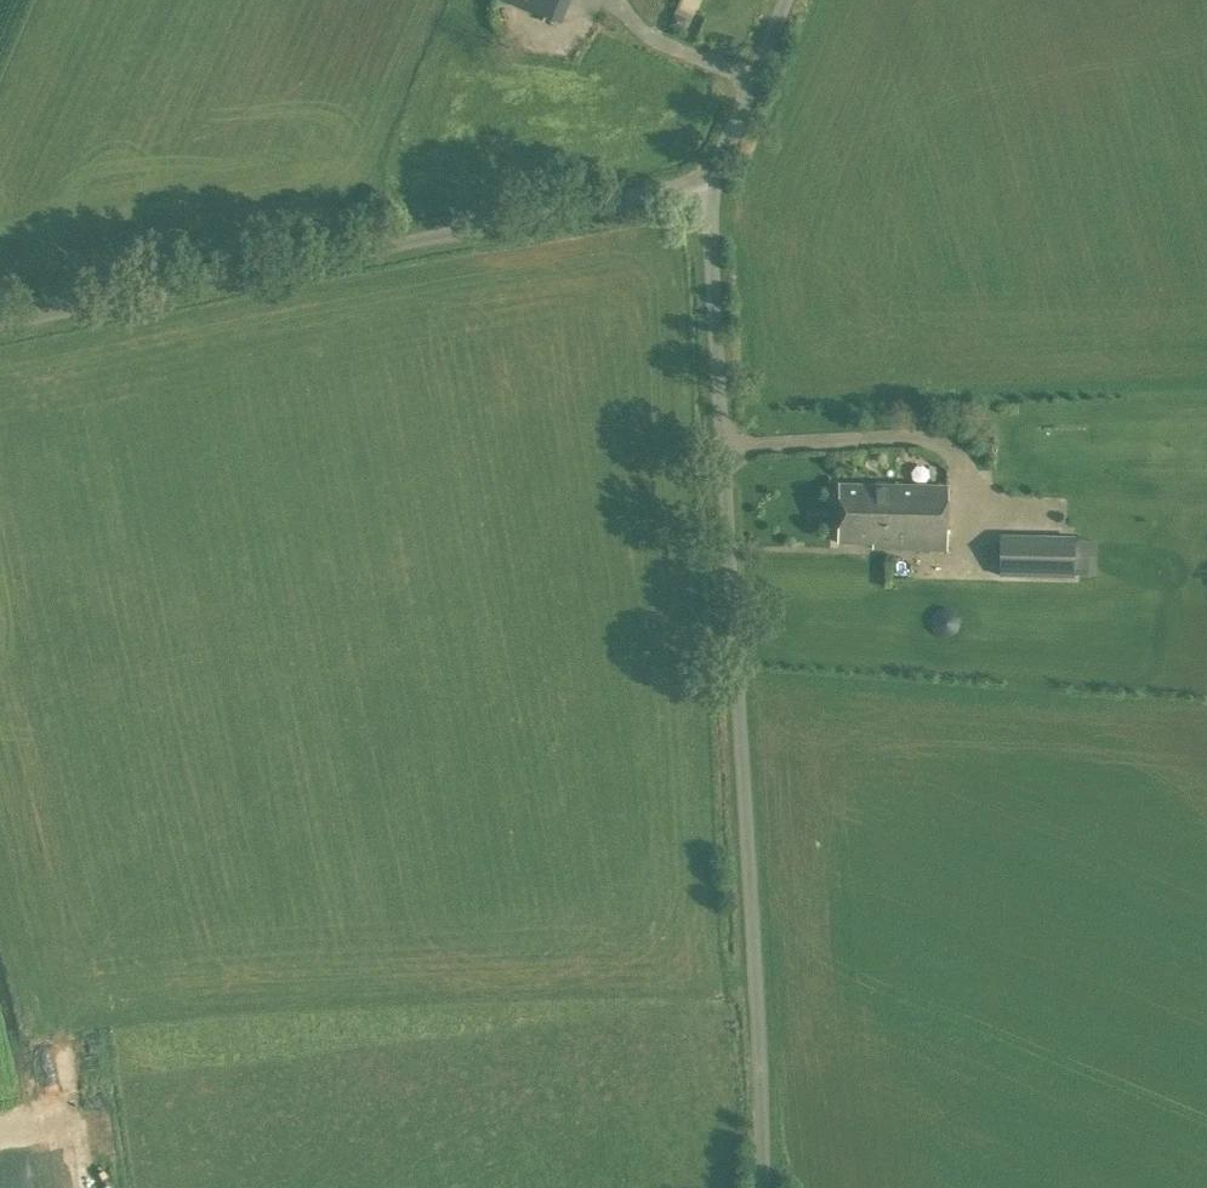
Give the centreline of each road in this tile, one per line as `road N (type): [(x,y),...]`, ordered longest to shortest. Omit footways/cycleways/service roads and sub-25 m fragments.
road 1 (unclassified): [(749,1187),(710,186)]
road 2 (unclassified): [(0,322),(710,186)]
road 3 (unclassified): [(710,186),(785,0)]

